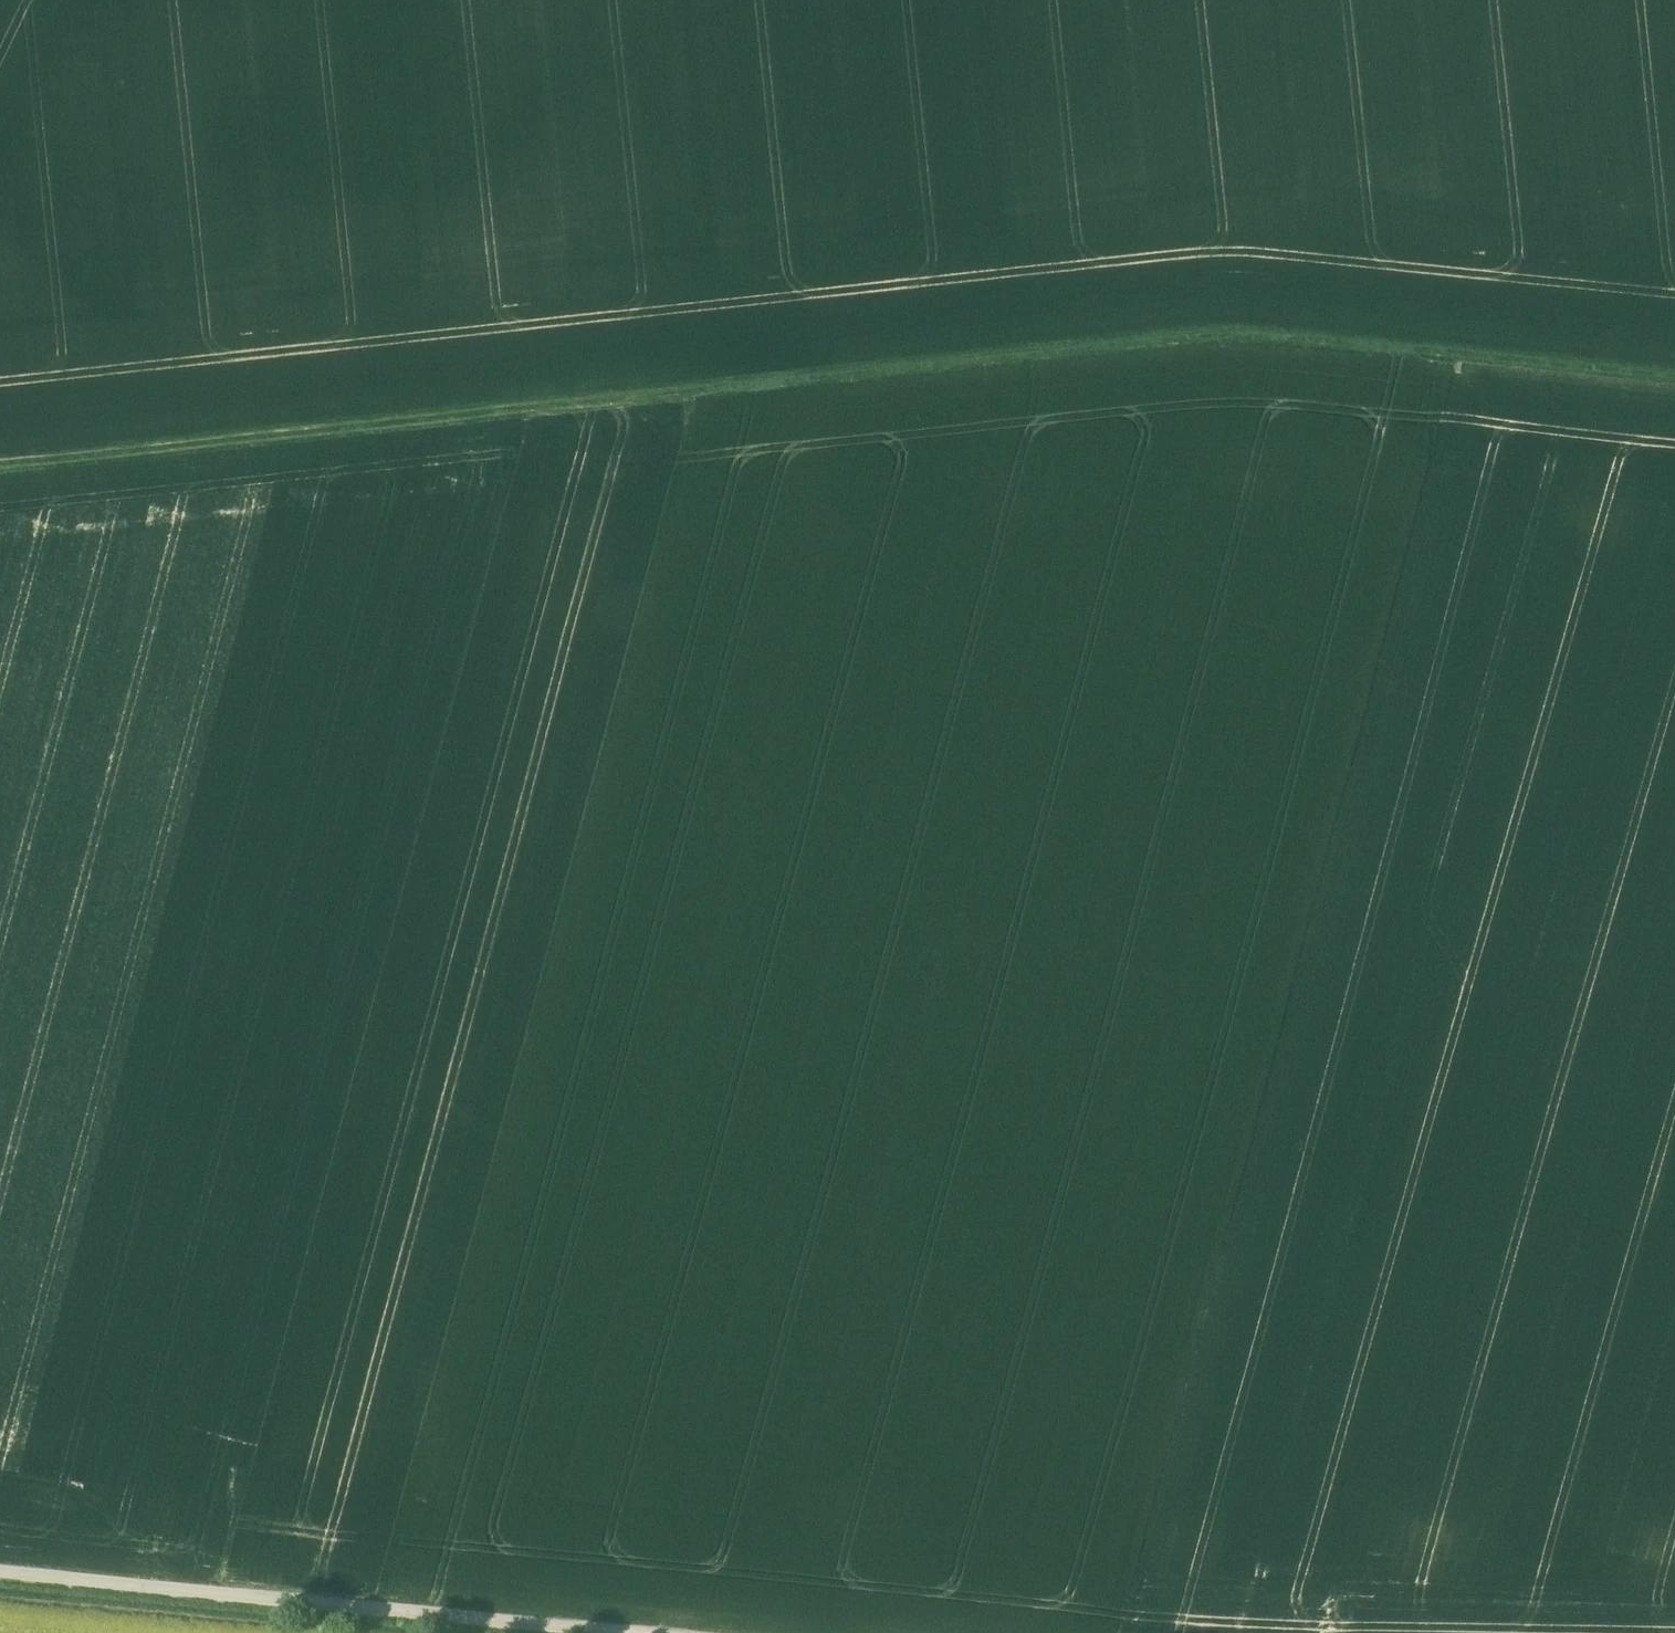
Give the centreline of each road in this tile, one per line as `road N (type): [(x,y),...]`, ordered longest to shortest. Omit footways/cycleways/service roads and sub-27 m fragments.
road 1 (track): [(0,465),(1212,340),(1674,383)]
road 2 (track): [(624,1632),(0,1572)]

